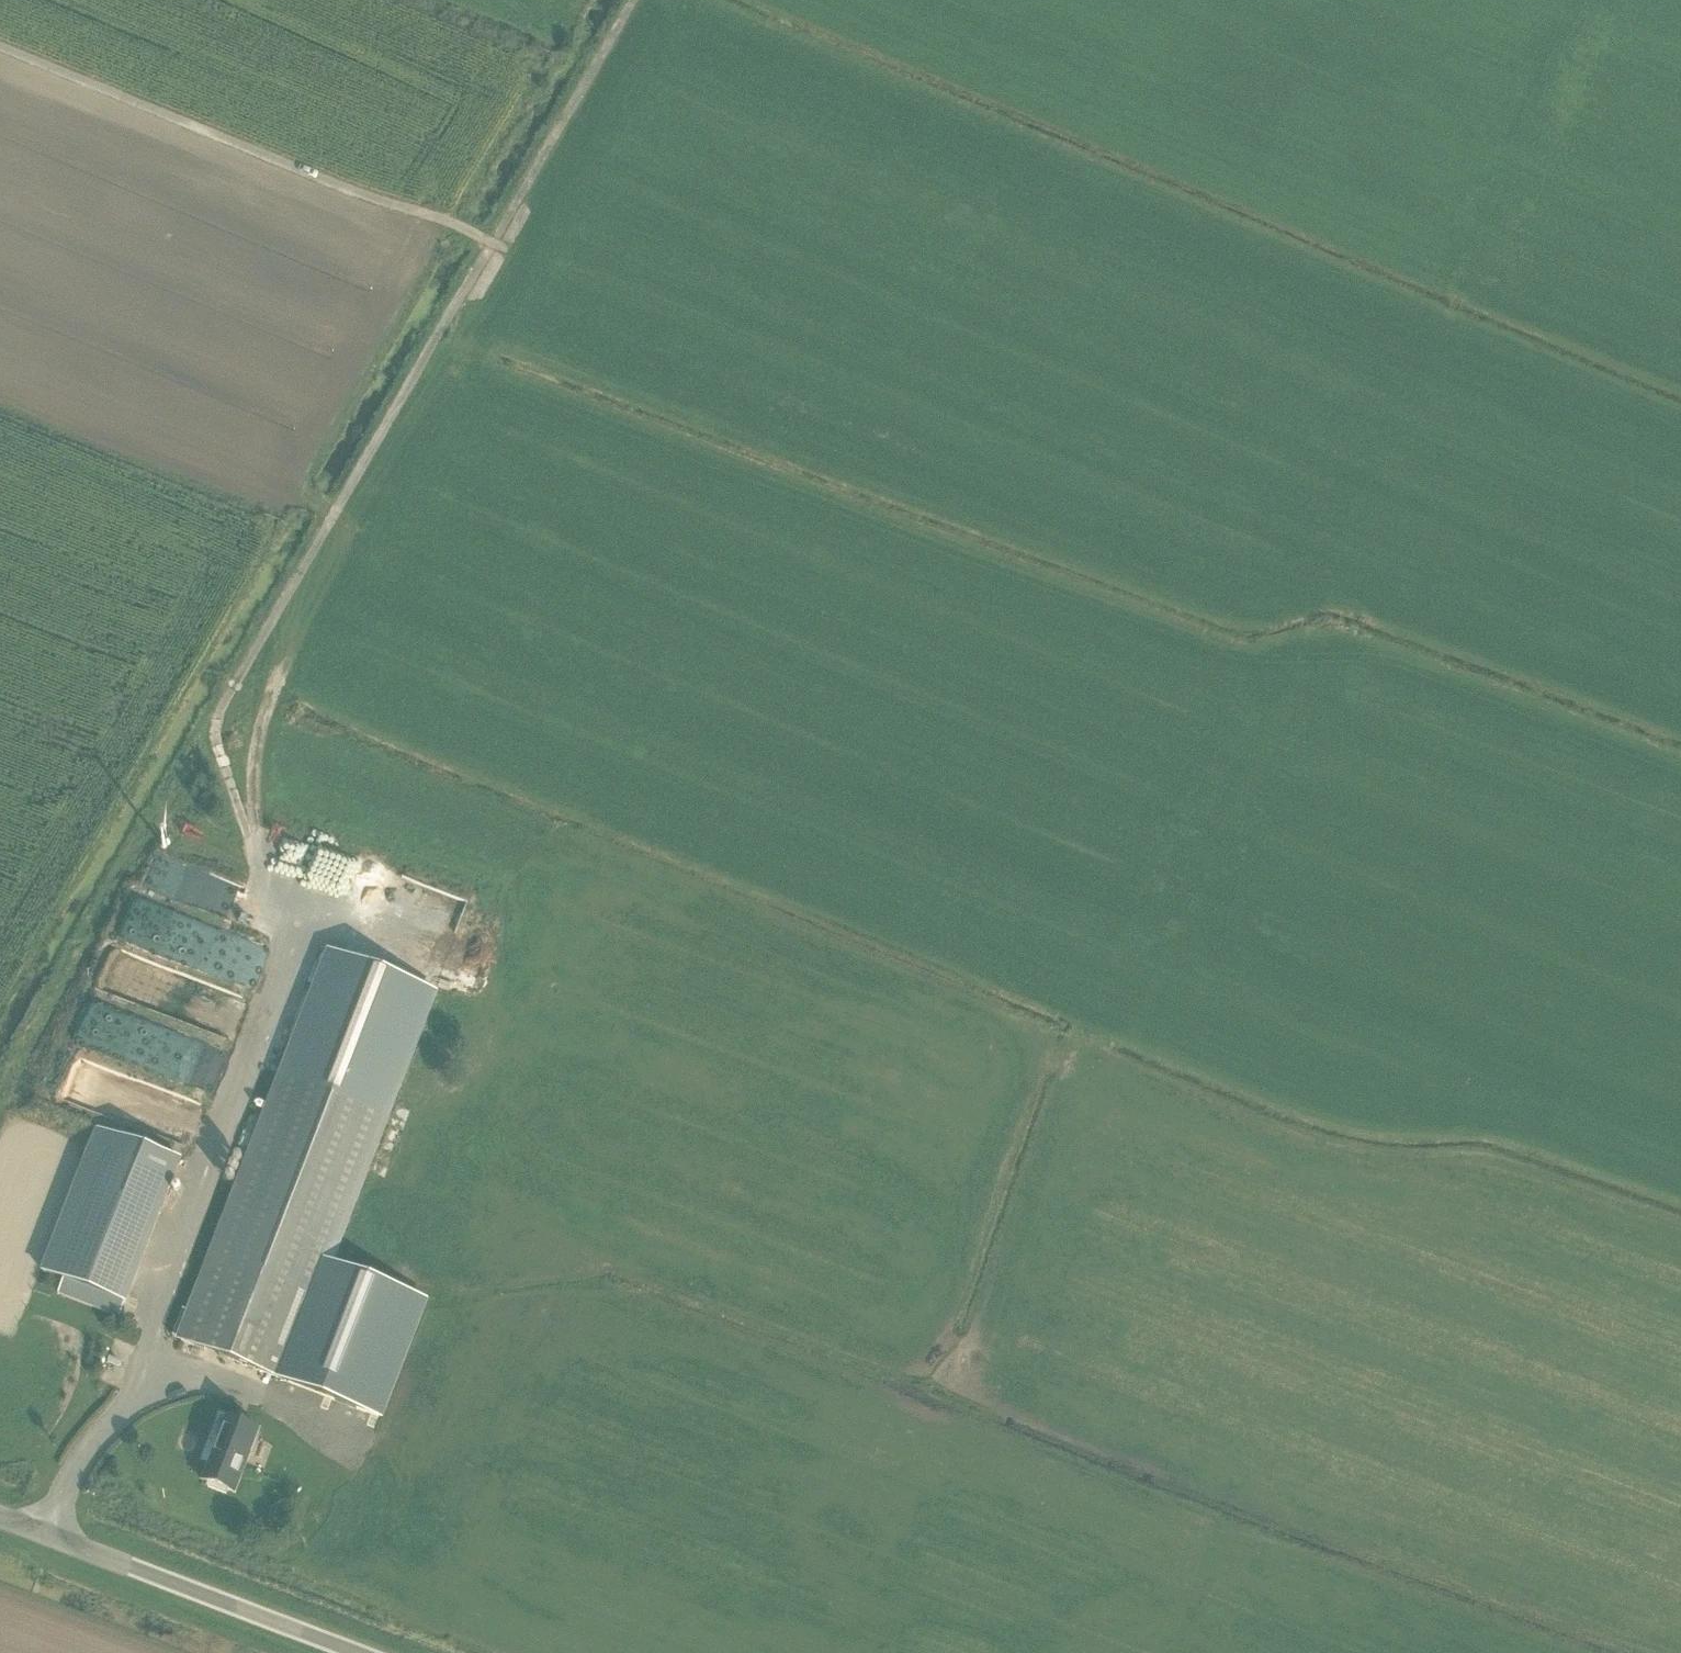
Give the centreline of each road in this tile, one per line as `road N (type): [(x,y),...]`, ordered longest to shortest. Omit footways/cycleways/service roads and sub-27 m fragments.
road 1 (unclassified): [(361,1652),(0,1516)]

